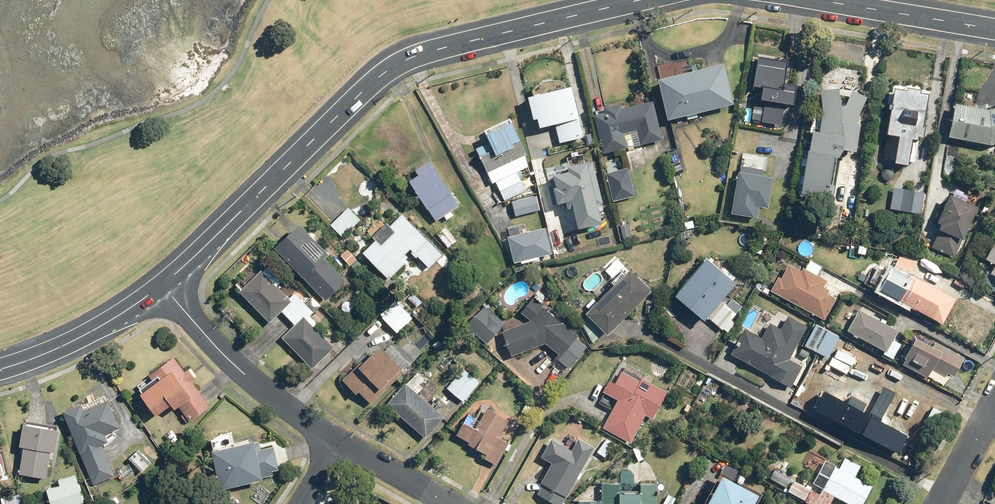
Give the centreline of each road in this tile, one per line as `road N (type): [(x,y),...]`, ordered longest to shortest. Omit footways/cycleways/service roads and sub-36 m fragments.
road 1 (residential): [(642,0),(401,59),(166,283)]
road 2 (residential): [(166,283),(242,371),(335,440)]
road 3 (residential): [(166,283),(80,338),(0,369)]
road 4 (residential): [(994,30),(813,0)]
road 5 (residential): [(335,440),(442,498)]

